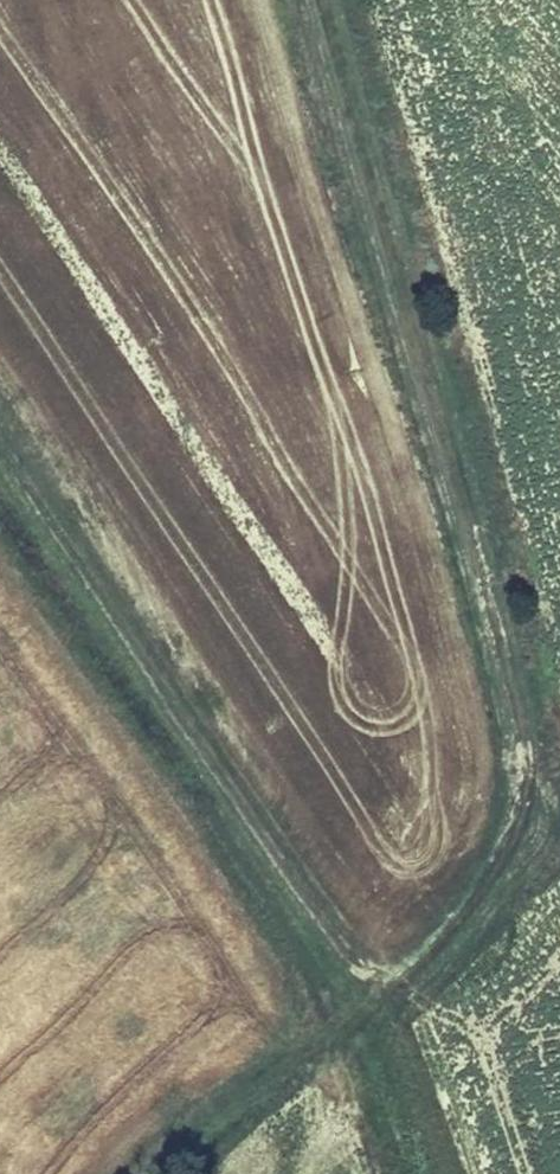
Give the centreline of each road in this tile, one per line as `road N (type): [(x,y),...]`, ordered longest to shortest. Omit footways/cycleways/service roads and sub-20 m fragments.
road 1 (track): [(322,0),(501,643),(522,734),(520,811),(490,869),(437,938),(358,1012),(236,1106),(168,1173)]
road 2 (track): [(379,993),(0,441)]

